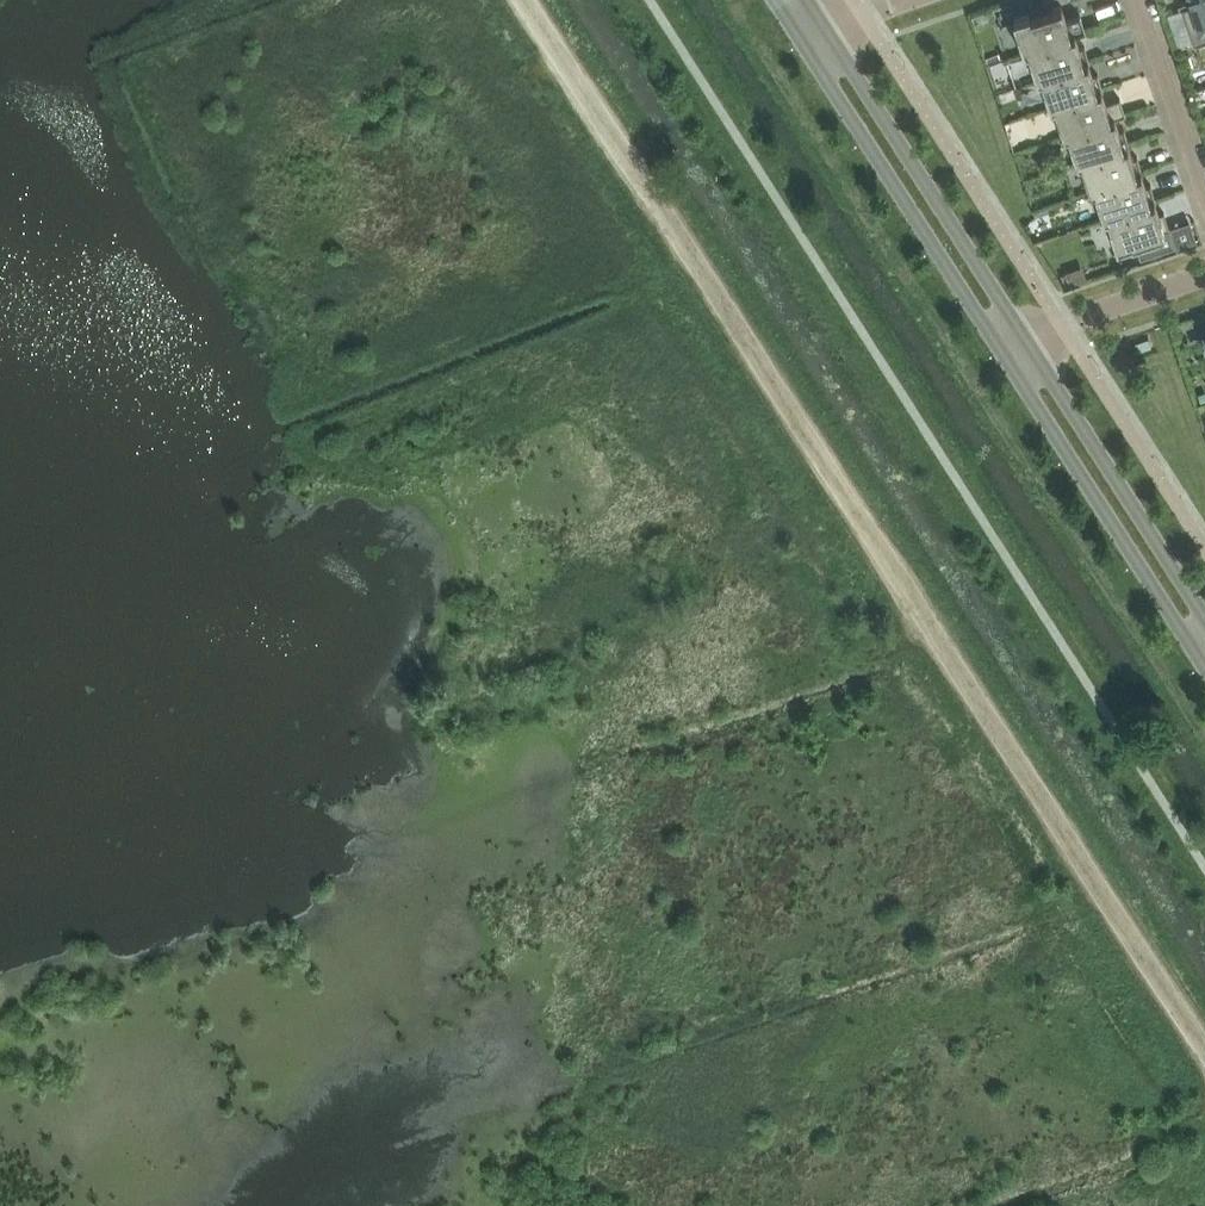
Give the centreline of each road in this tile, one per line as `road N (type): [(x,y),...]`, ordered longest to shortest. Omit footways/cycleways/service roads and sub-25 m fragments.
road 1 (track): [(1204,1044),(526,0)]
road 2 (secondary): [(804,39),(1006,357)]
road 3 (secondary): [(1030,344),(827,29)]
road 4 (secondary): [(1006,357),(1204,669)]
road 5 (secondary): [(1204,617),(1030,344)]
road 6 (residential): [(1204,194),(1140,0)]
road 7 (residential): [(1204,275),(1068,325)]

